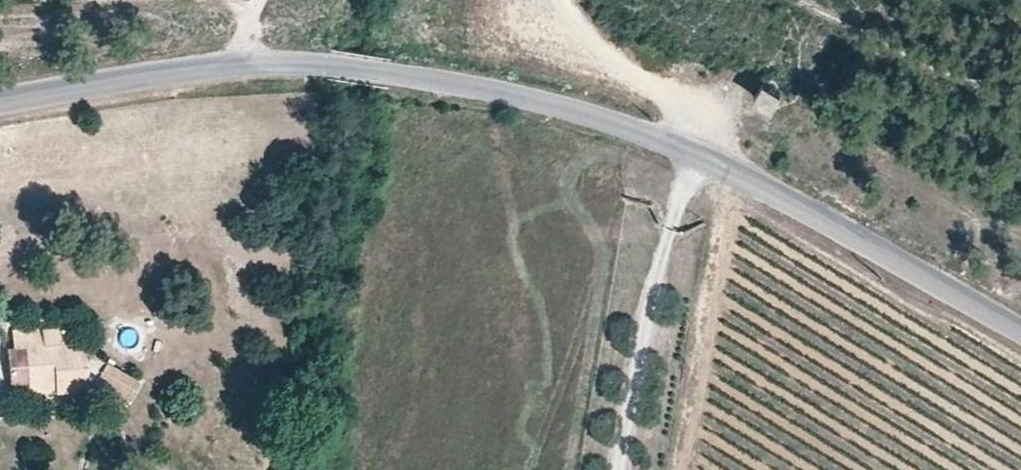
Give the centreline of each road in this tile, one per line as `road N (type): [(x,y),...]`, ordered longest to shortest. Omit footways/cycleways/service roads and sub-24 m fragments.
road 1 (tertiary): [(0,105),(246,65),(325,63),(487,86),(692,147),(1020,329)]
road 2 (track): [(692,147),(676,115),(605,52),(563,0)]

